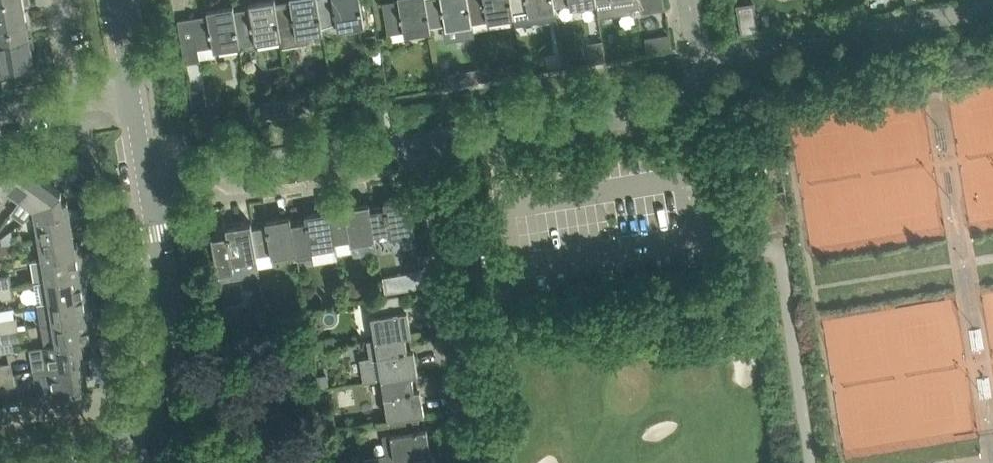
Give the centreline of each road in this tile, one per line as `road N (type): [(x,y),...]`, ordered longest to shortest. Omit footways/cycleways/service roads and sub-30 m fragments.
road 1 (residential): [(411,145),(669,109),(694,87),(700,55)]
road 2 (residential): [(453,462),(411,145)]
road 3 (residential): [(986,15),(750,60),(700,55)]
road 4 (residential): [(139,181),(411,145)]
road 5 (residential): [(153,426),(162,360),(139,181)]
road 6 (residential): [(153,426),(62,412),(0,419)]

